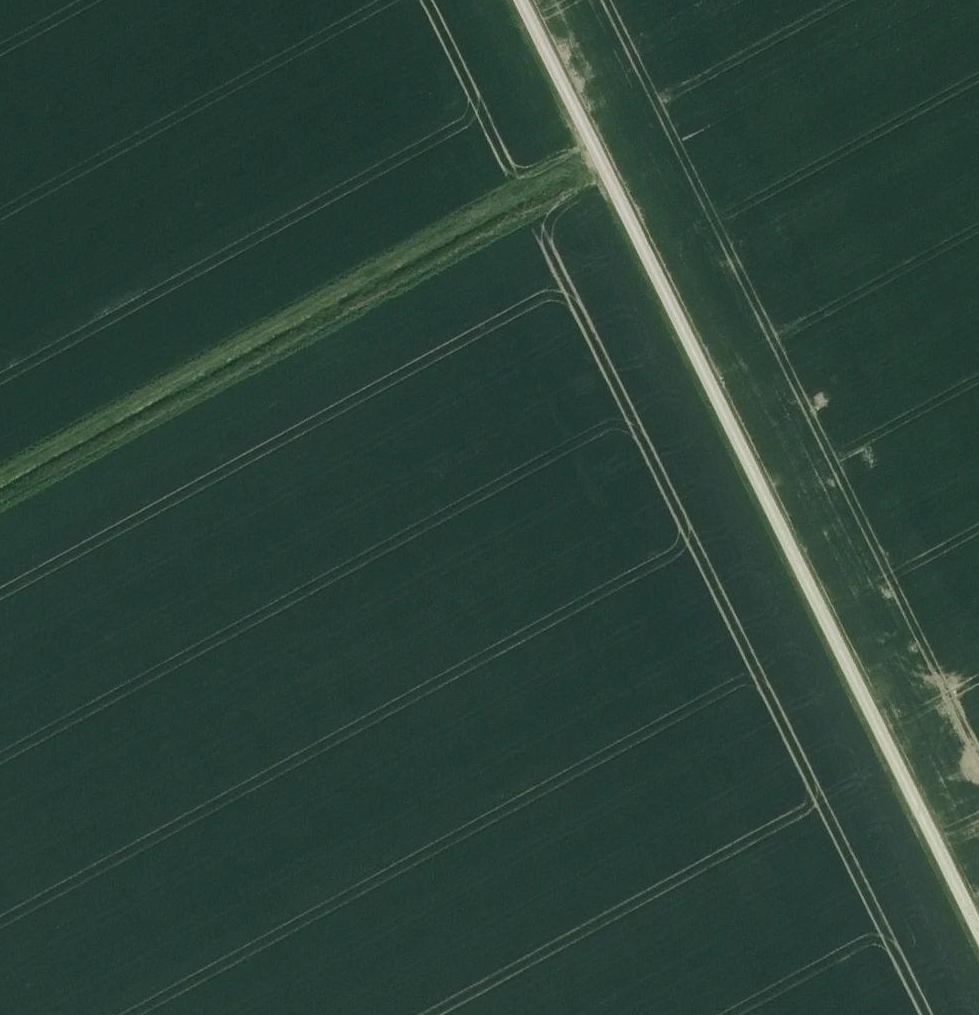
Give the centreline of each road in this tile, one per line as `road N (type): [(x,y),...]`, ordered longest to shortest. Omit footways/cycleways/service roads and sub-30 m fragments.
road 1 (unclassified): [(978,928),(522,0)]

